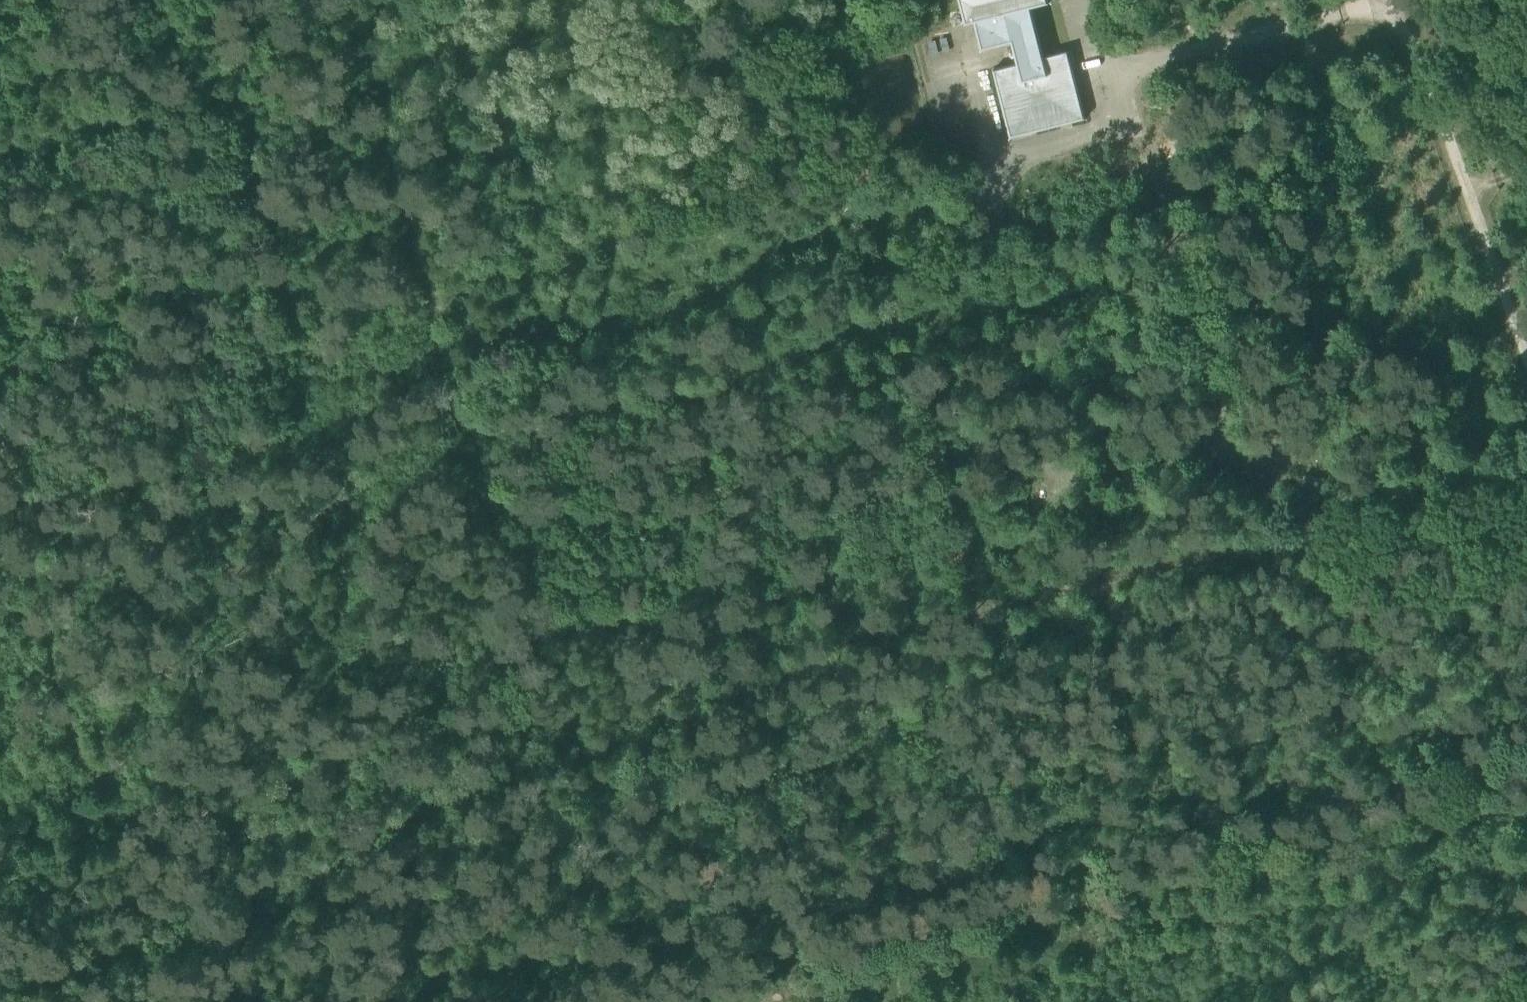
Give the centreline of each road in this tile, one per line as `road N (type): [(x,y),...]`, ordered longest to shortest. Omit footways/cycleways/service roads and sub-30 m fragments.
road 1 (track): [(1526,352),(1401,0)]
road 2 (track): [(0,431),(66,687)]

